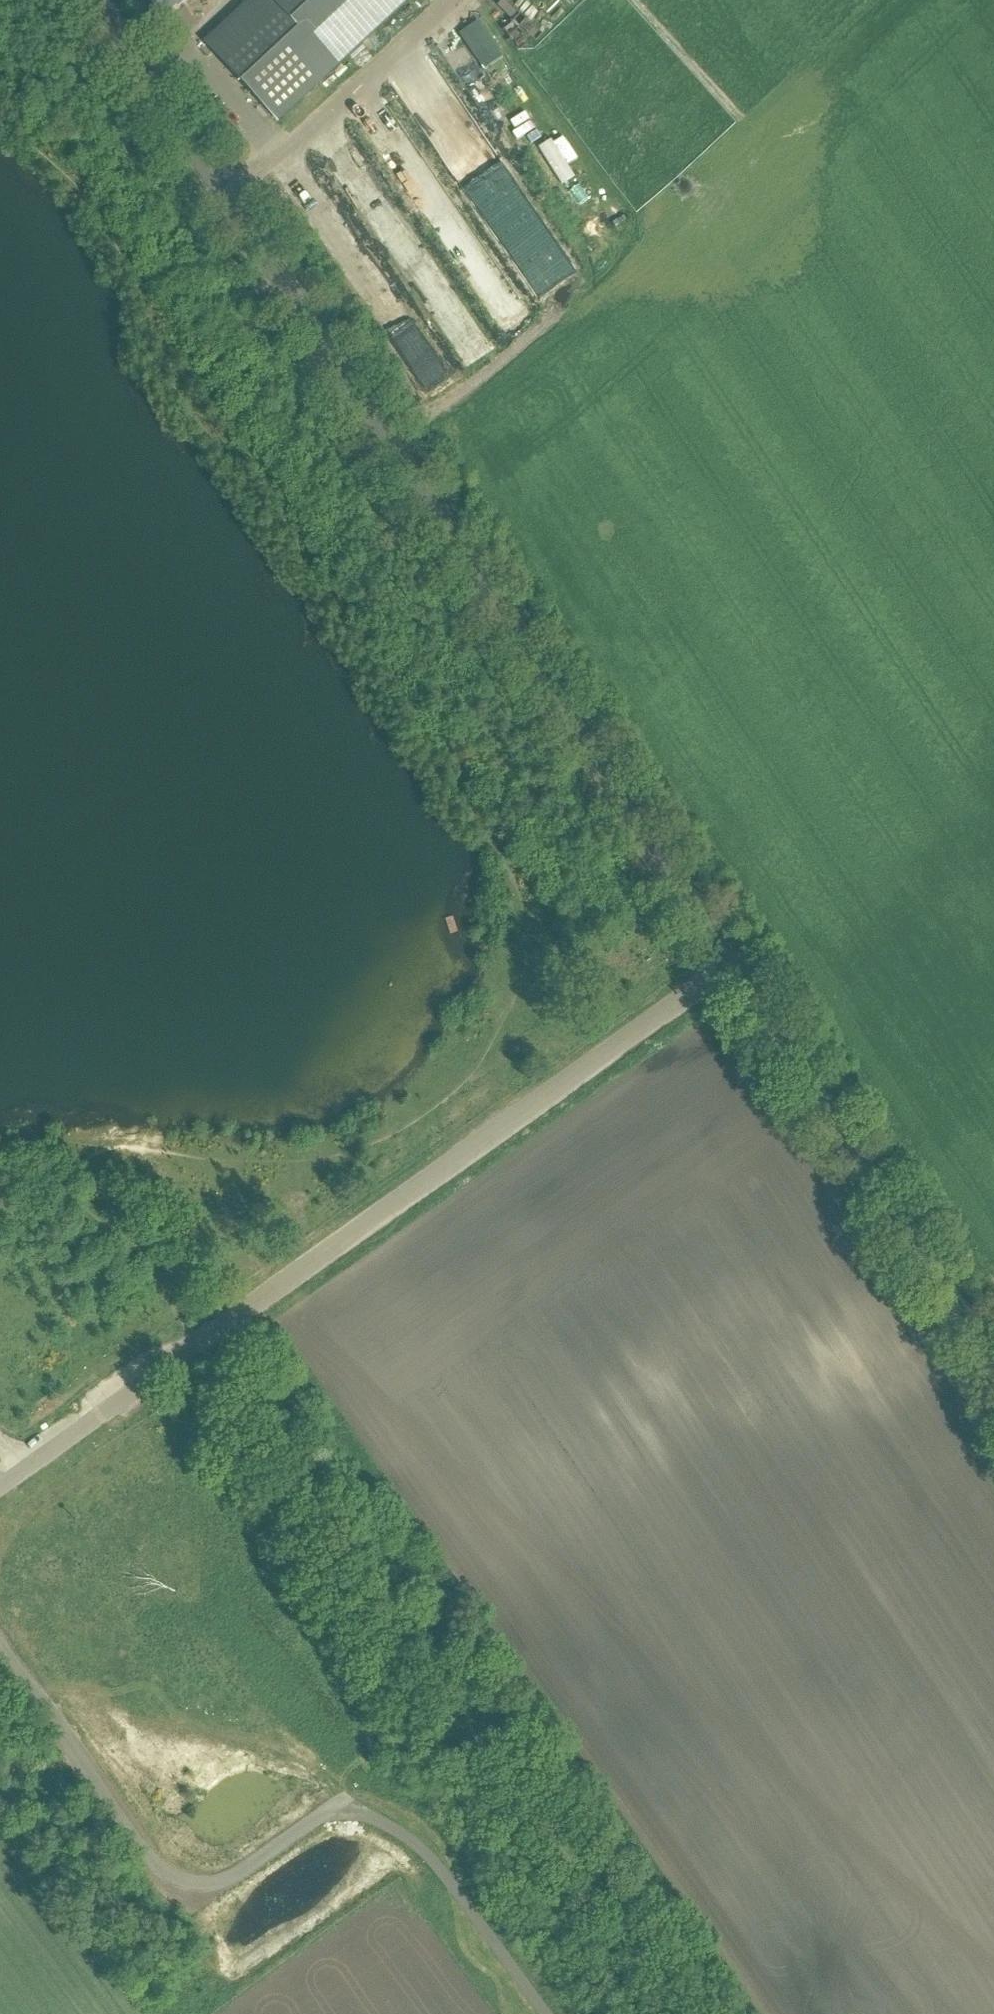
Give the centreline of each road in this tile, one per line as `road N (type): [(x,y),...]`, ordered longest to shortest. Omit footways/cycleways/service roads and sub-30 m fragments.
road 1 (tertiary): [(728,965),(99,0)]
road 2 (unclassified): [(728,965),(0,1482)]
road 3 (tertiary): [(993,1369),(728,965)]

